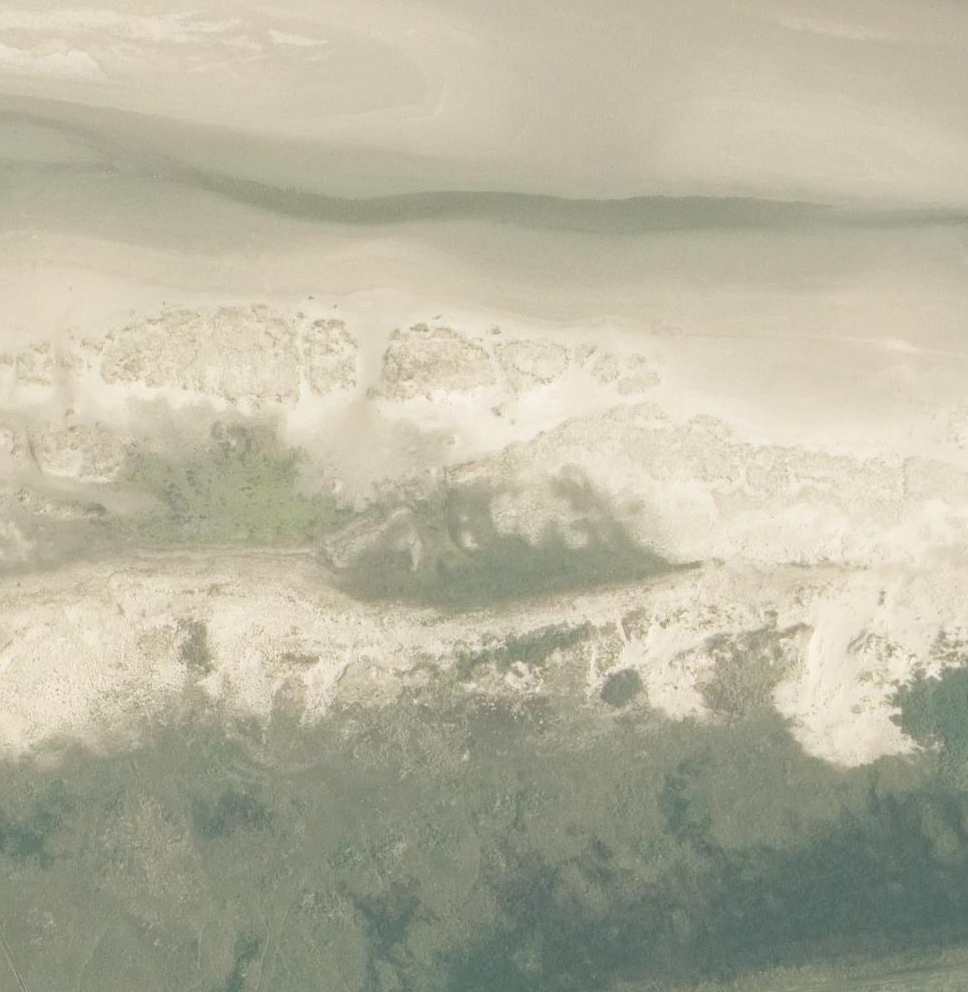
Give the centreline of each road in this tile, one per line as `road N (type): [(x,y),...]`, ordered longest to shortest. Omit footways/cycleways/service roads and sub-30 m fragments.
road 1 (track): [(967,965),(795,991)]

